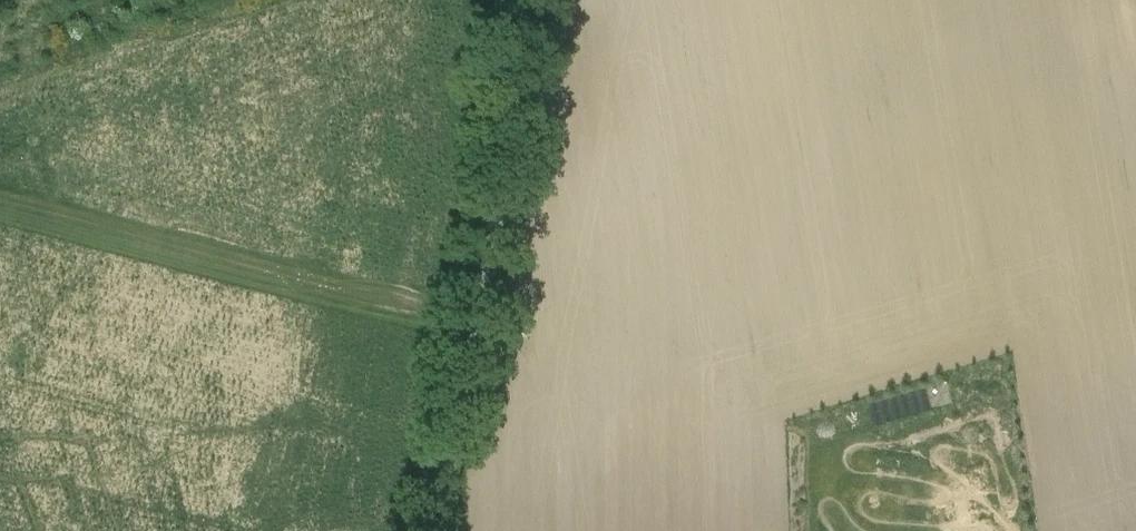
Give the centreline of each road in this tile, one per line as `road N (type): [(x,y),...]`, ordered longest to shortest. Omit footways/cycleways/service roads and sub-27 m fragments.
road 1 (tertiary): [(440,530),(531,0)]

